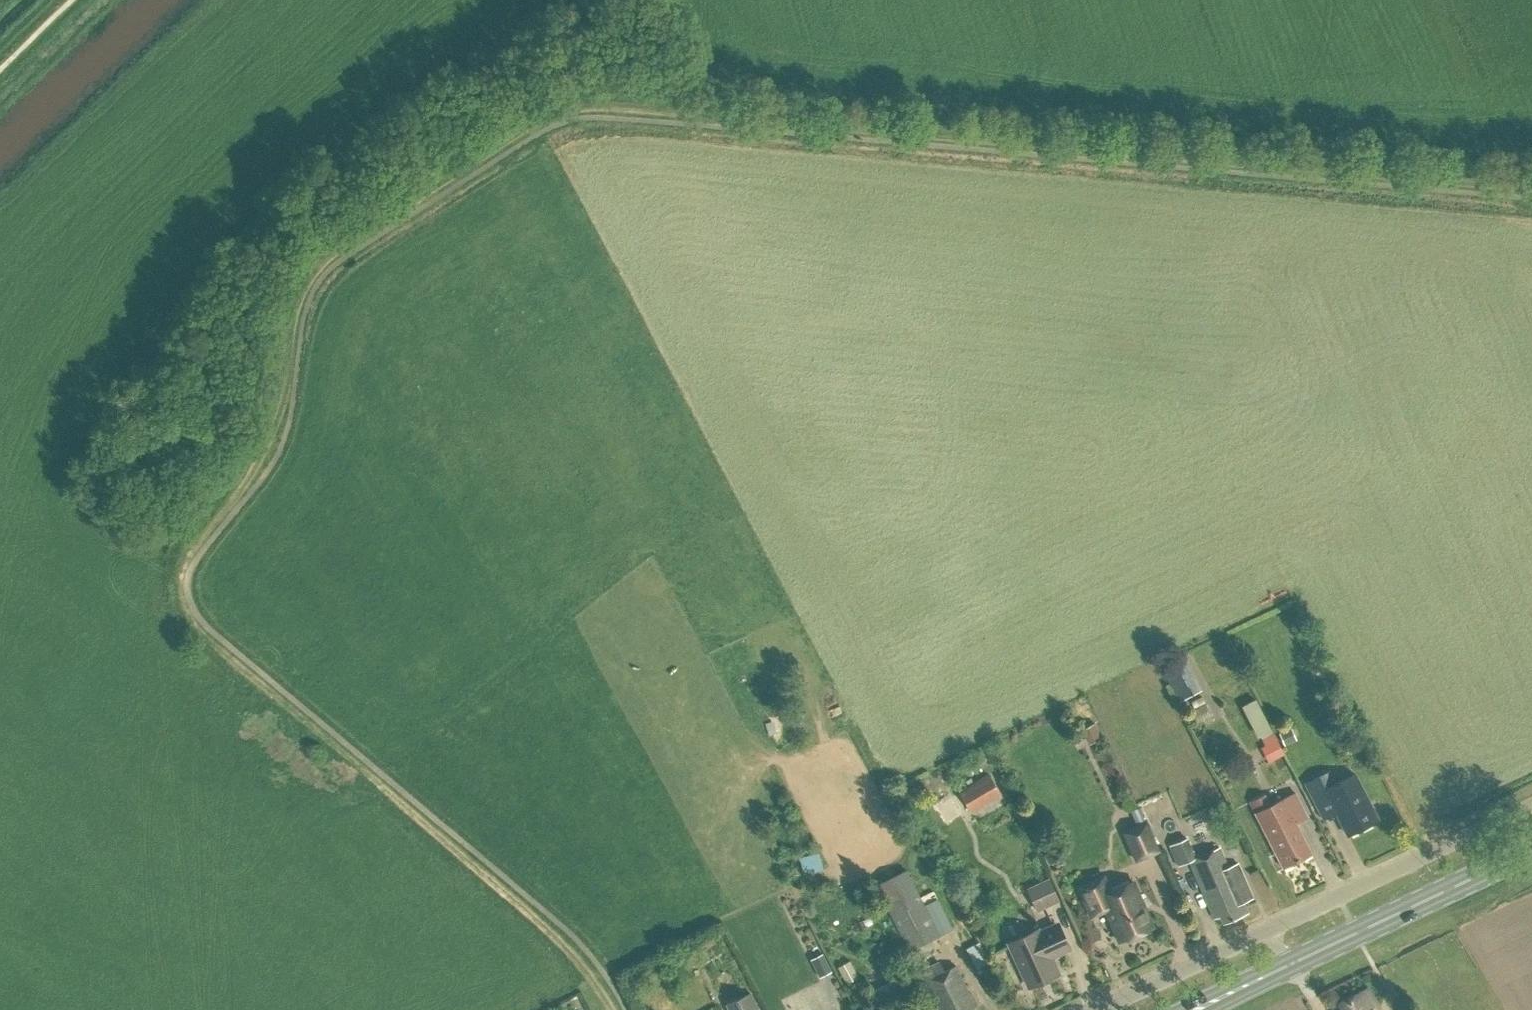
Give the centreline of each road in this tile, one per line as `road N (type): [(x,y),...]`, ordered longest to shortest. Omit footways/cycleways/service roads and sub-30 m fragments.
road 1 (track): [(614,1009),(561,939),(184,618),(177,569),(266,439),(299,290),(317,263),(523,125),(593,100),(1531,187)]
road 2 (unclassified): [(1531,803),(1096,1009)]
road 3 (primary): [(1187,1009),(1531,848)]

